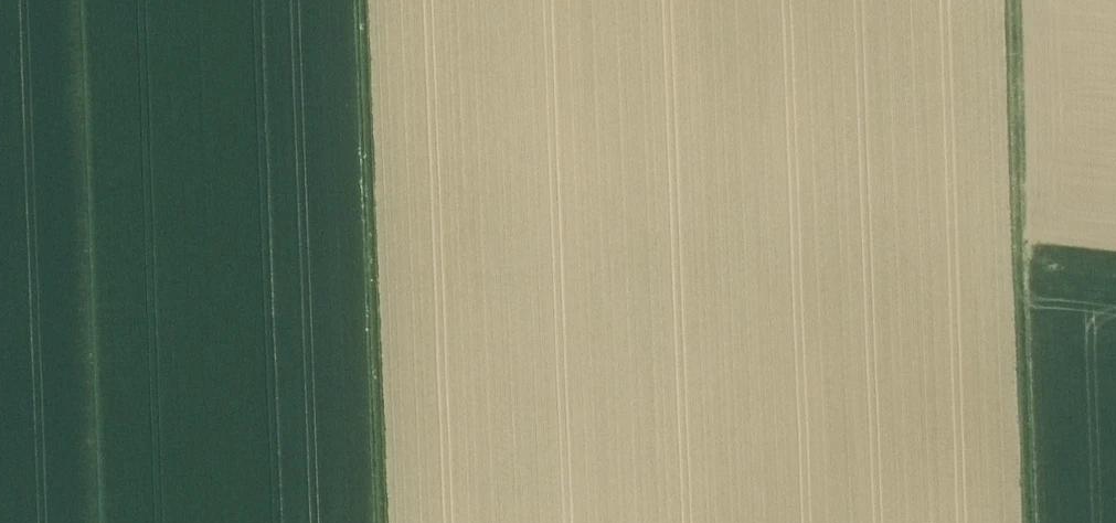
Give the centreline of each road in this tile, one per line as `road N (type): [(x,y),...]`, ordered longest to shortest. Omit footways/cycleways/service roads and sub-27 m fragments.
road 1 (track): [(385,522),(364,0)]
road 2 (track): [(1009,0),(1026,522)]

